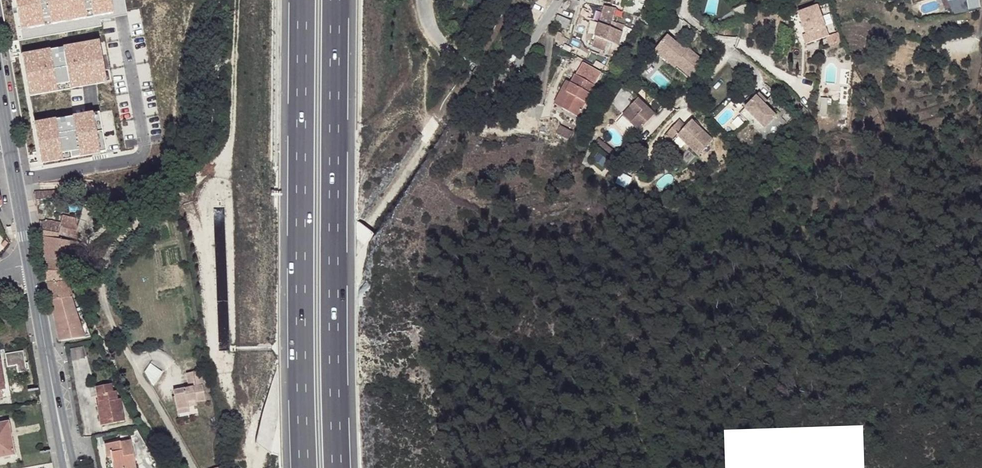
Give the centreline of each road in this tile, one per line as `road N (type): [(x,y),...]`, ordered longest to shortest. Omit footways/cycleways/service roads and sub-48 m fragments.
road 1 (motorway): [(302,0),(308,467)]
road 2 (motorway): [(336,467),(330,0)]
road 3 (residential): [(555,0),(496,82),(465,66),(428,14),(427,0)]
road 4 (primary): [(36,263),(74,467)]
road 5 (primary): [(12,135),(36,263)]

